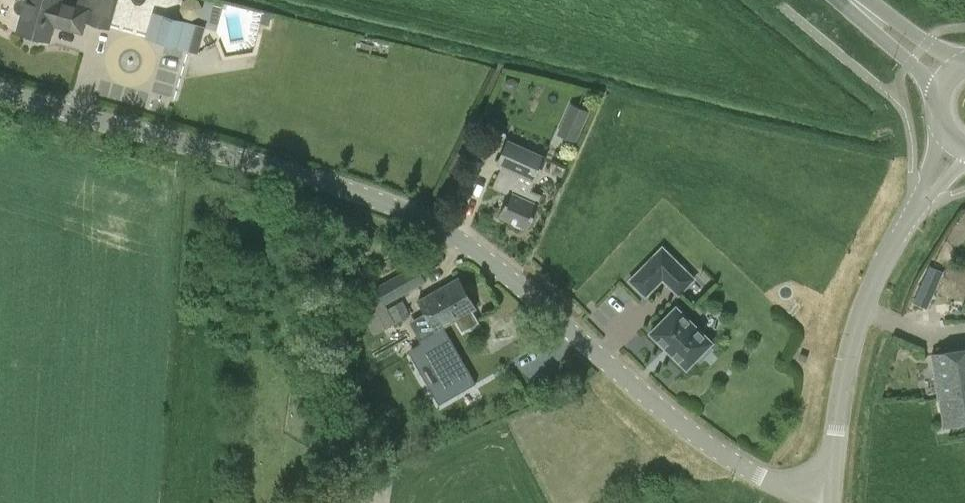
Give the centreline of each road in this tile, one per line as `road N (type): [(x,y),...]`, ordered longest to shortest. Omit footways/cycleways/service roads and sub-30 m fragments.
road 1 (unclassified): [(0,94),(361,190),(440,227),(494,261),(647,400),(716,450),(784,487),(827,489)]
road 2 (unclassified): [(827,489),(857,334),(927,193)]

